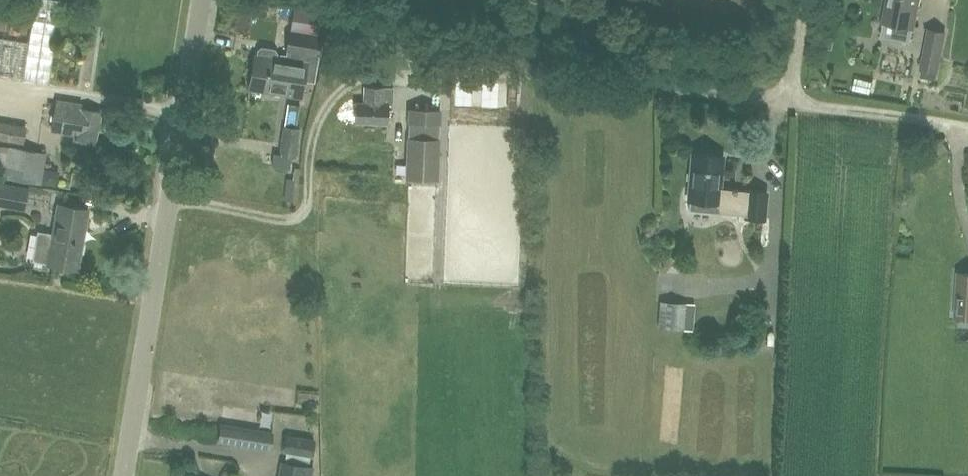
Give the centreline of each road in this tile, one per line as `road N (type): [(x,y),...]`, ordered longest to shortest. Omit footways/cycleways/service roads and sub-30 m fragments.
road 1 (unclassified): [(123,475),(201,0)]

